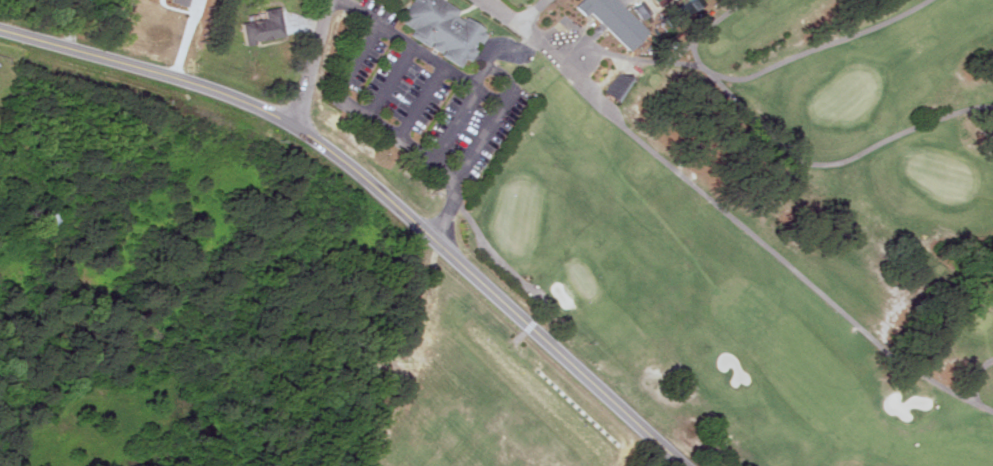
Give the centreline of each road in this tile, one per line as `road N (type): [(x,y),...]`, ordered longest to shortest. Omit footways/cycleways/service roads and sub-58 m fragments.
road 1 (tertiary): [(0,30),(185,79),(295,121),(439,244)]
road 2 (tertiary): [(439,244),(689,465)]
road 3 (residential): [(295,121),(325,0)]

